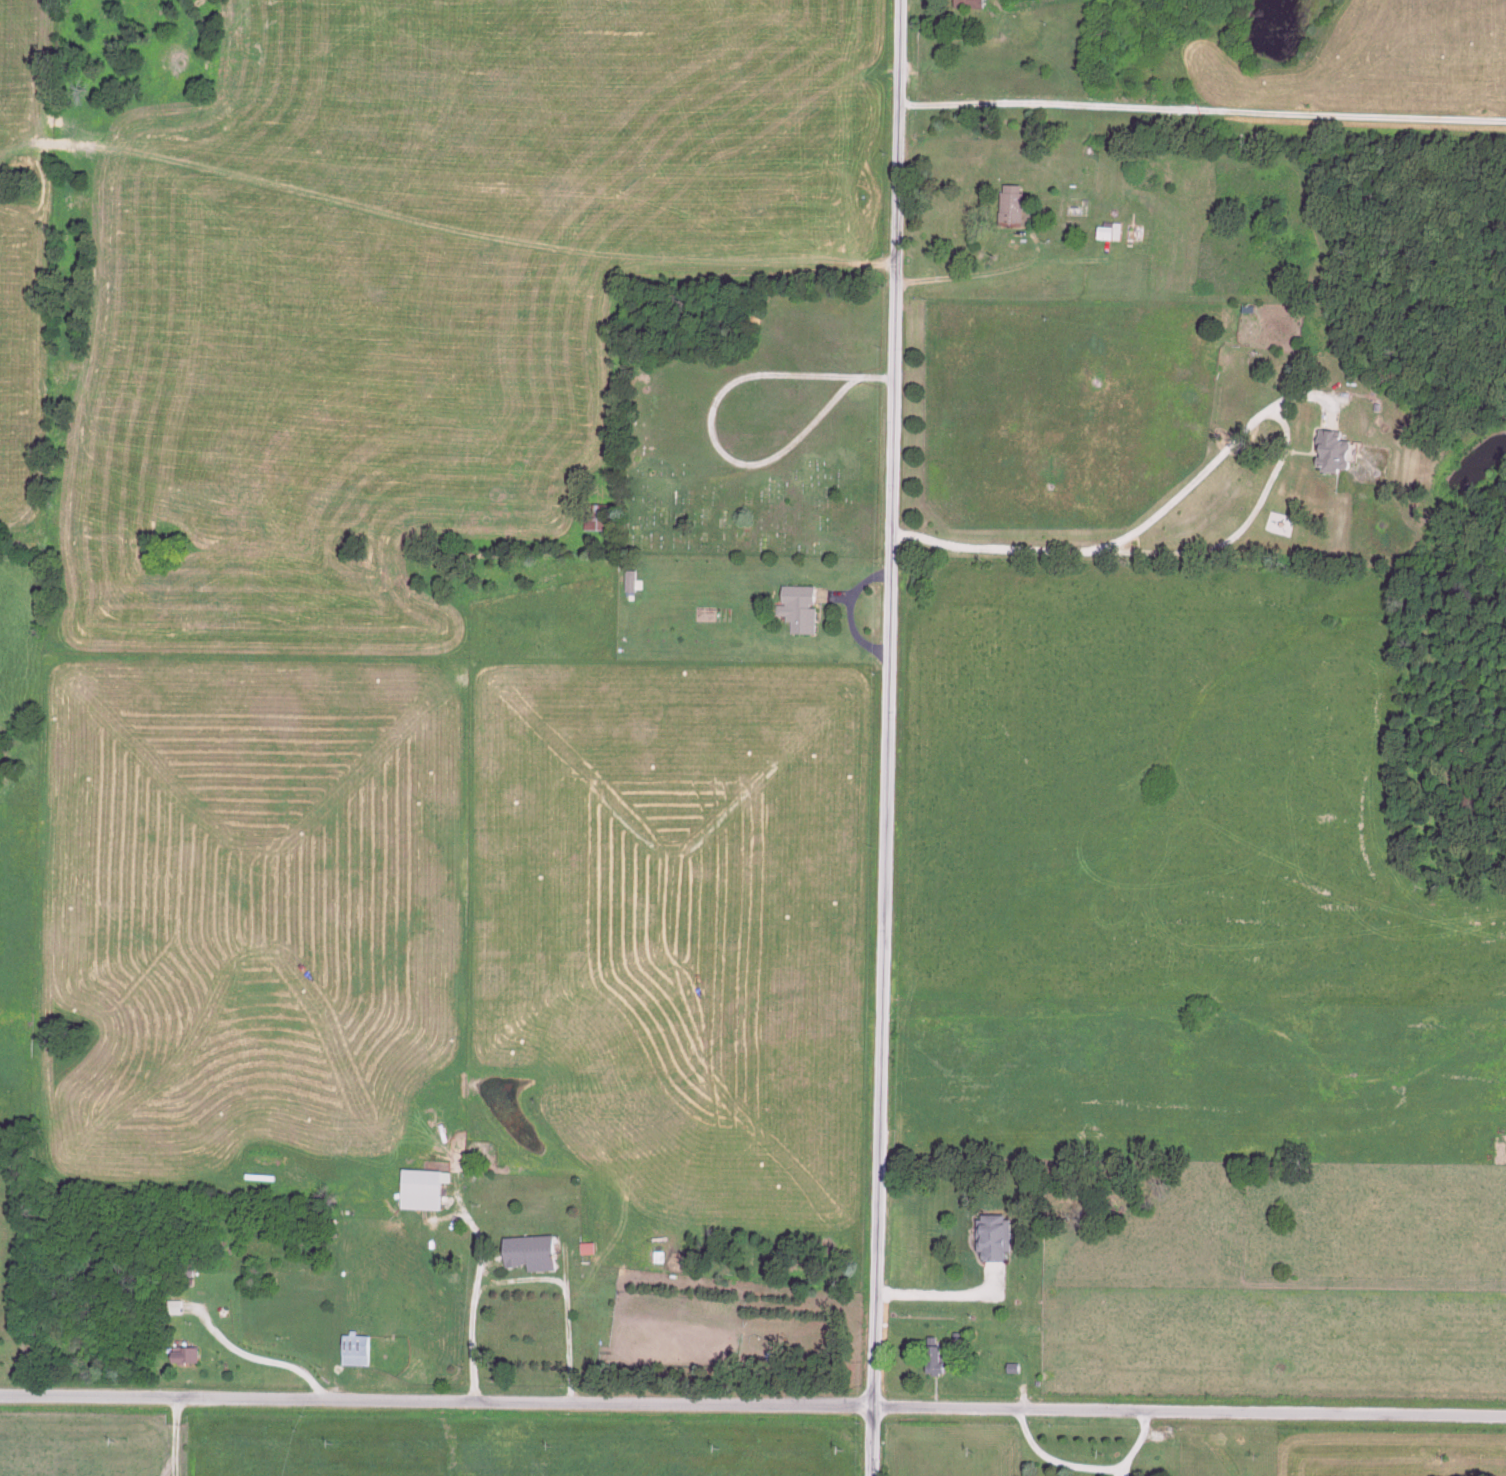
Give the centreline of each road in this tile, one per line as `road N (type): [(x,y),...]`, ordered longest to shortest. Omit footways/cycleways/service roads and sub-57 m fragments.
road 1 (residential): [(1505,1418),(0,1398)]
road 2 (residential): [(867,1475),(895,0)]

